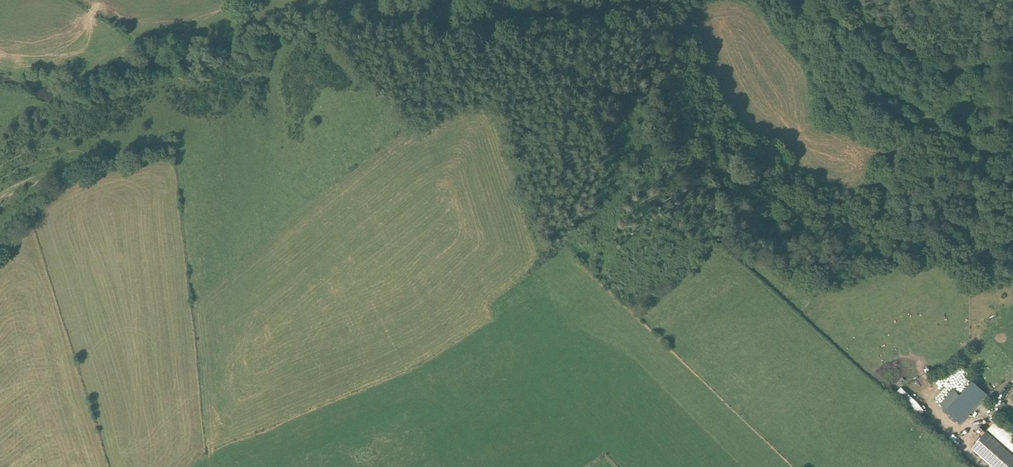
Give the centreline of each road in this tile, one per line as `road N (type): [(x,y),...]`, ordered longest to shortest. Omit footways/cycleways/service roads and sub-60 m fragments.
road 1 (track): [(803,0),(835,80),(862,113),(942,155),(1012,147)]

